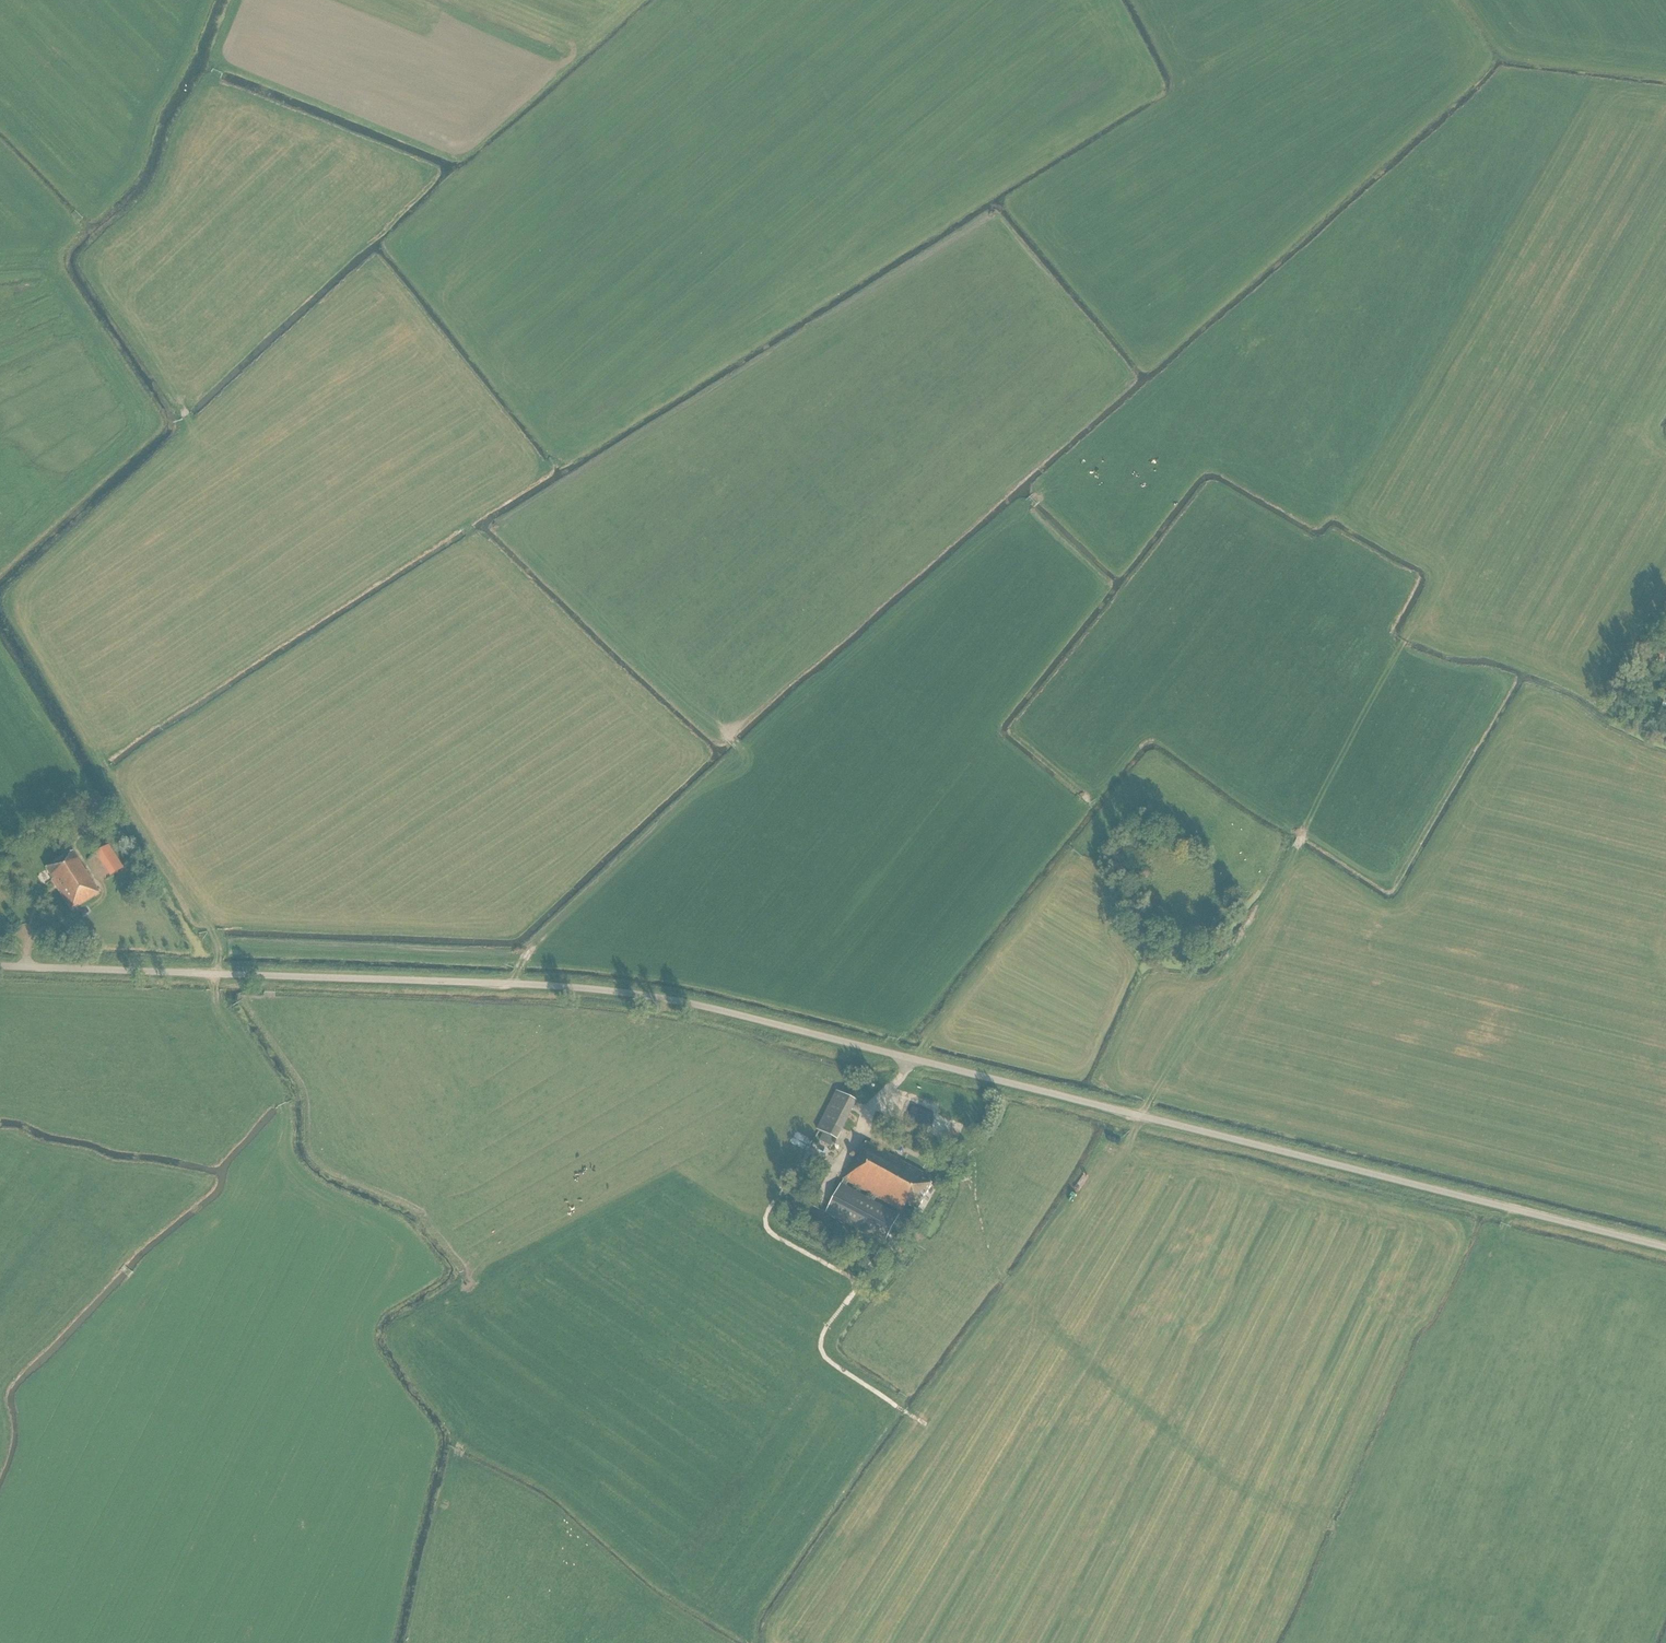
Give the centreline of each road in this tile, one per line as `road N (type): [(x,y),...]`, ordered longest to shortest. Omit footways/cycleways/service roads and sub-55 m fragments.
road 1 (unclassified): [(1665,1247),(645,996),(519,984),(0,966)]
road 2 (track): [(1140,1116),(1310,819)]
road 3 (track): [(926,1425),(831,1363),(820,1347),(894,1239)]
road 4 (track): [(215,974),(209,928),(97,755)]
road 5 (track): [(860,1284),(767,1227),(768,1210),(811,1146)]

